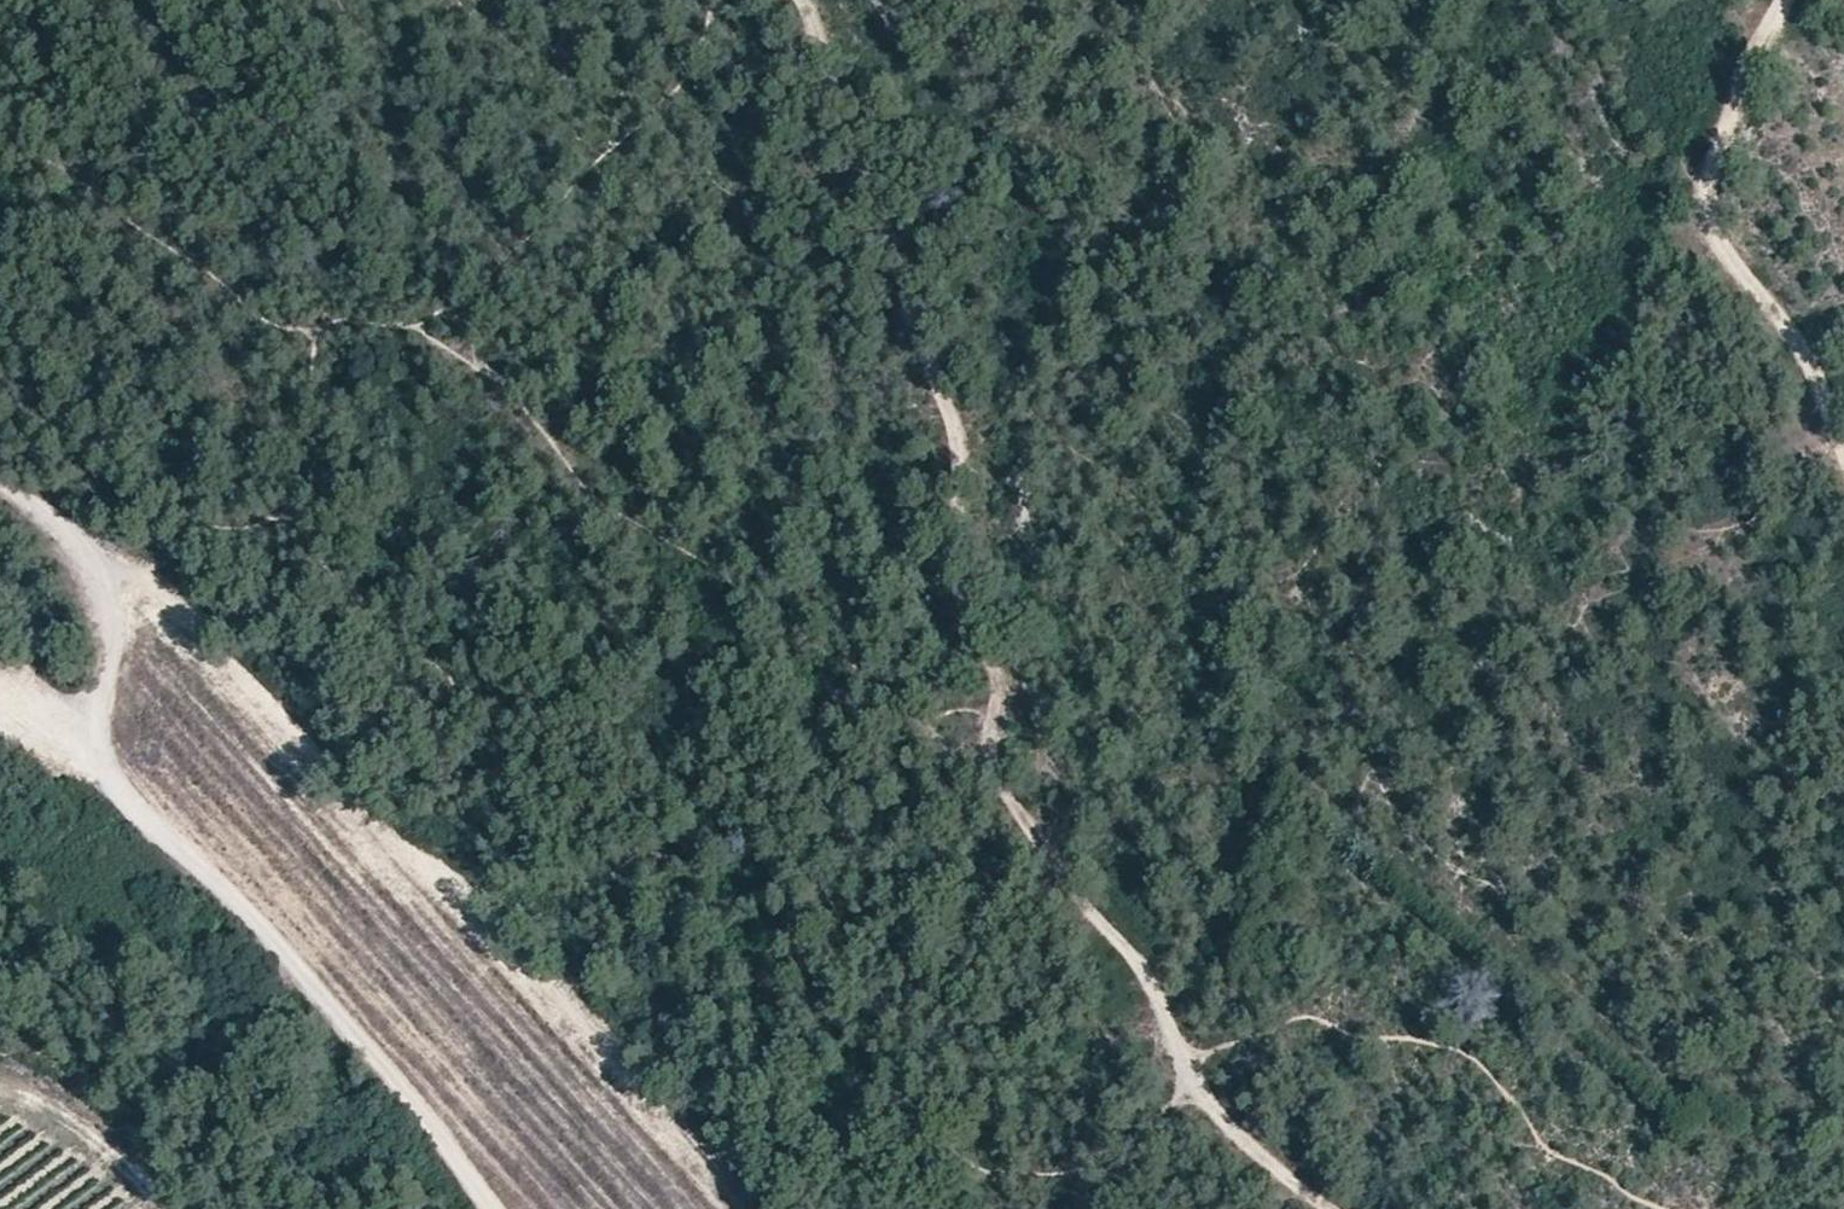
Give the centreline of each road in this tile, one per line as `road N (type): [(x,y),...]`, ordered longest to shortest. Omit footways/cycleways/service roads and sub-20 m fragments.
road 1 (track): [(488,1208),(299,979),(134,809),(104,739),(104,606),(67,538),(0,485)]
road 2 (track): [(1784,0),(1702,191),(1727,263),(1809,364),(1843,443)]

